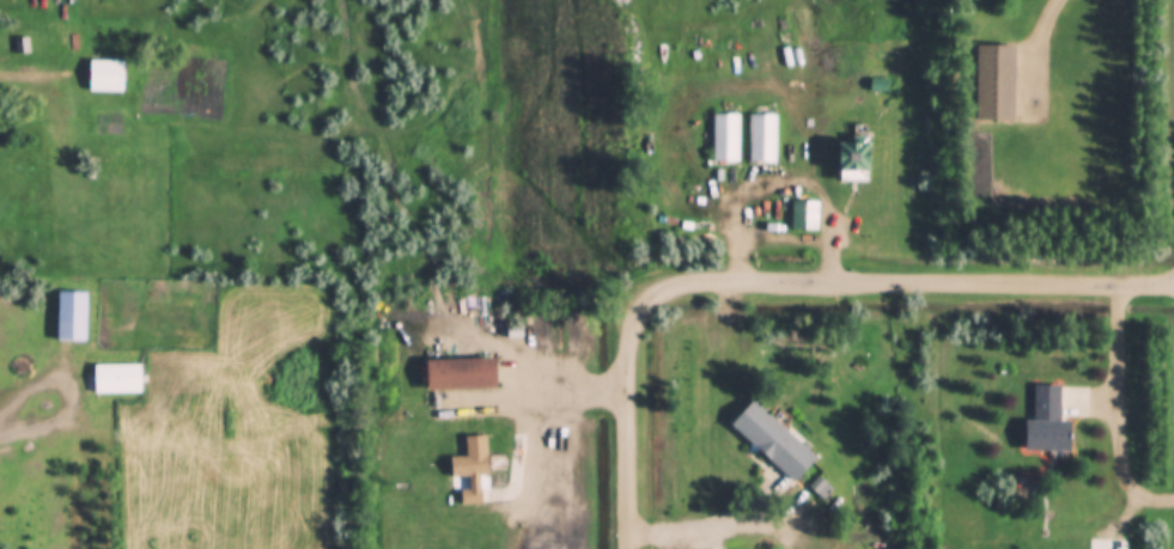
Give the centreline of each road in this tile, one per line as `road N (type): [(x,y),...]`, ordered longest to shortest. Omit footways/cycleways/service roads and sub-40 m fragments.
road 1 (residential): [(1173,277),(722,272),(653,292),(637,324),(632,548)]

